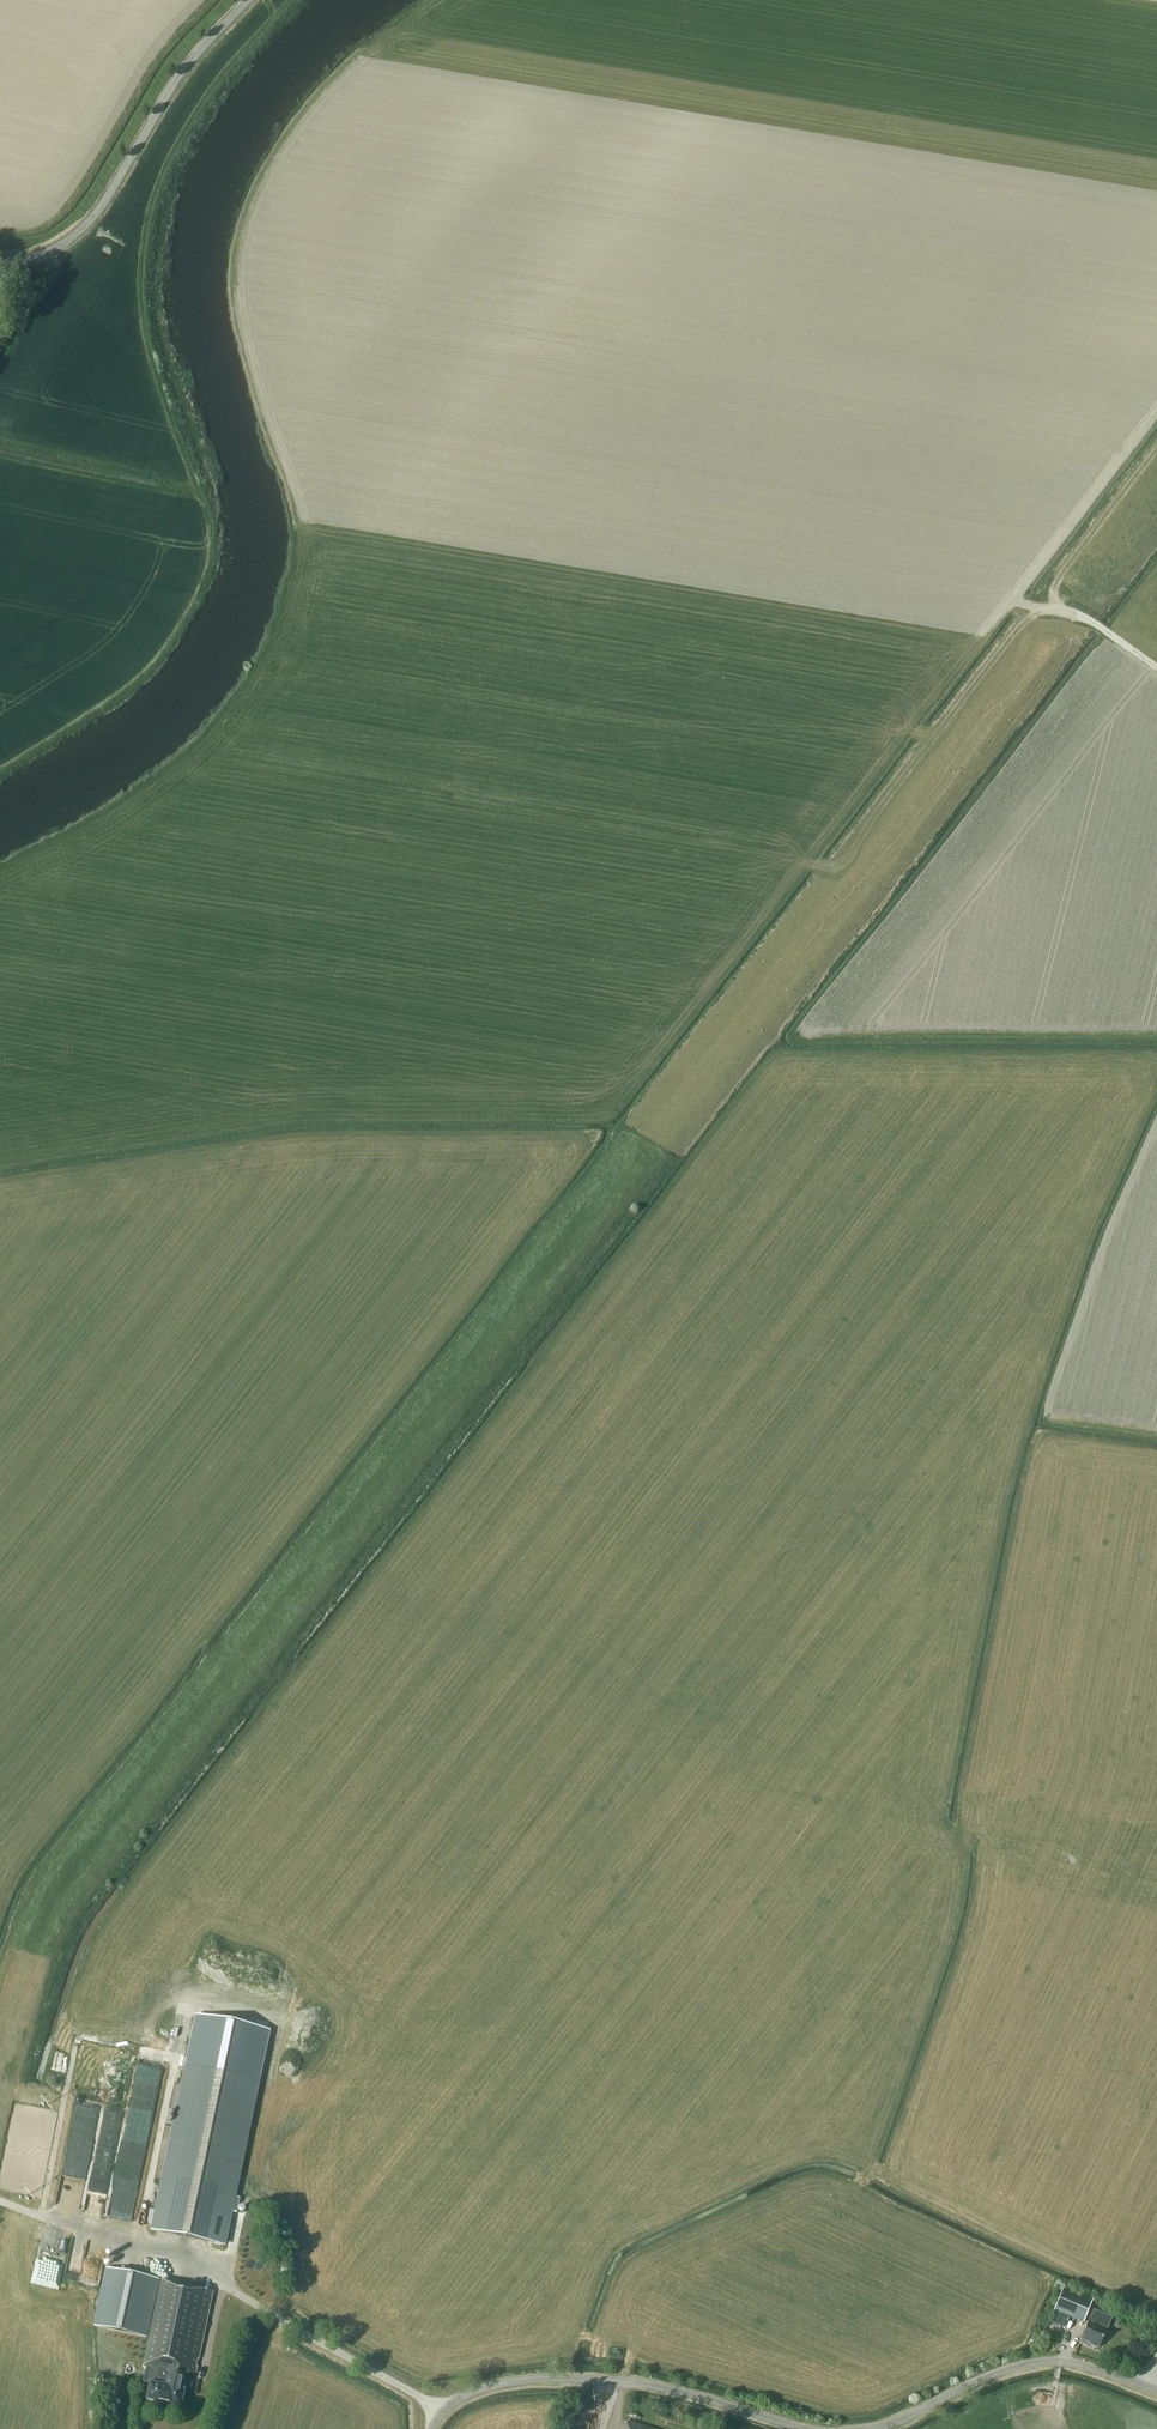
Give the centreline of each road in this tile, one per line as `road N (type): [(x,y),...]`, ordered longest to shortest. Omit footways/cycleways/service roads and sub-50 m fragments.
road 1 (unclassified): [(432,2428),(458,2397),(550,2379),(643,2383),(811,2428)]
road 2 (unclassified): [(0,260),(41,255),(76,233),(102,206),(184,68),(246,0)]
road 3 (unclassified): [(872,2428),(1032,2363),(1076,2362),(1143,2385)]

